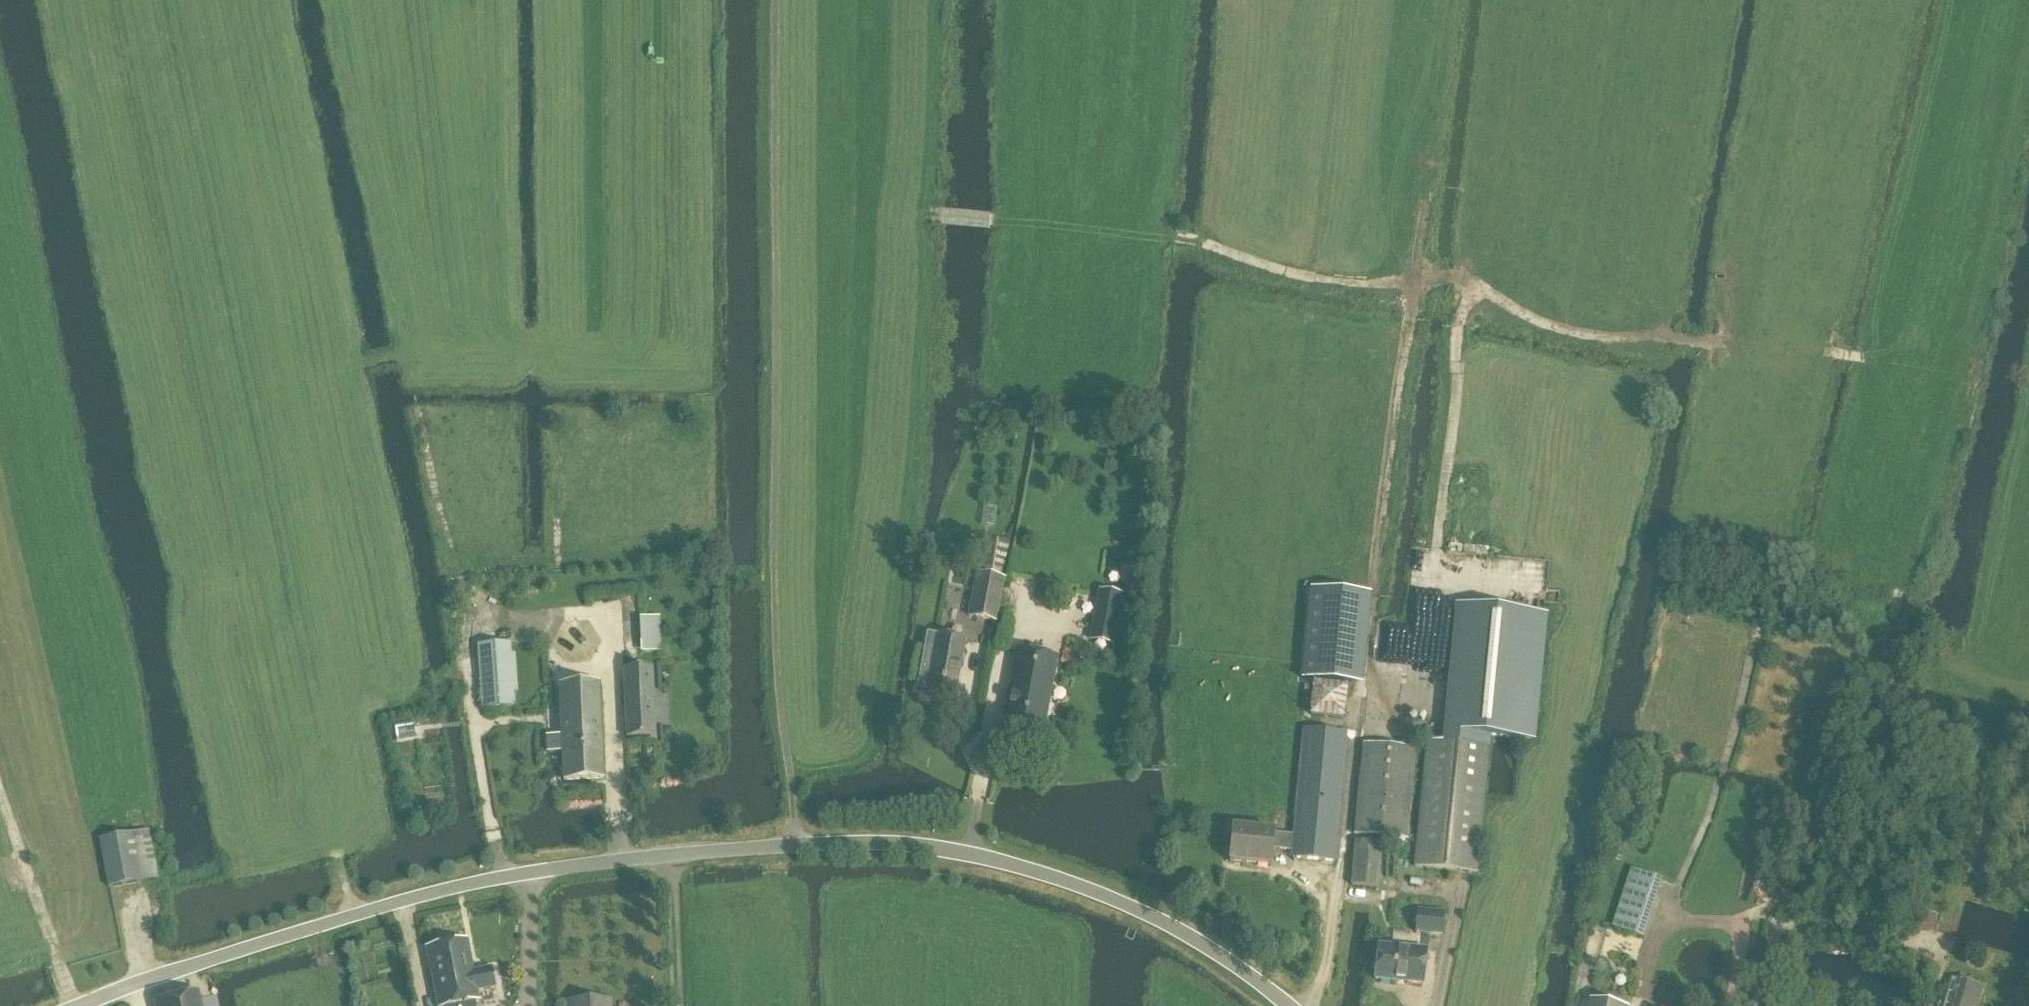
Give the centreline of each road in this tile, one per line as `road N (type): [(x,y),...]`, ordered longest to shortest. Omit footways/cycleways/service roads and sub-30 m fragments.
road 1 (unclassified): [(1286,1005),(1144,913),(1010,864),(885,842),(611,863),(455,889),(351,917)]
road 2 (track): [(777,0),(775,649),(795,845)]
road 3 (unclassified): [(83,1005),(351,917)]
road 4 (track): [(0,786),(74,1005)]

